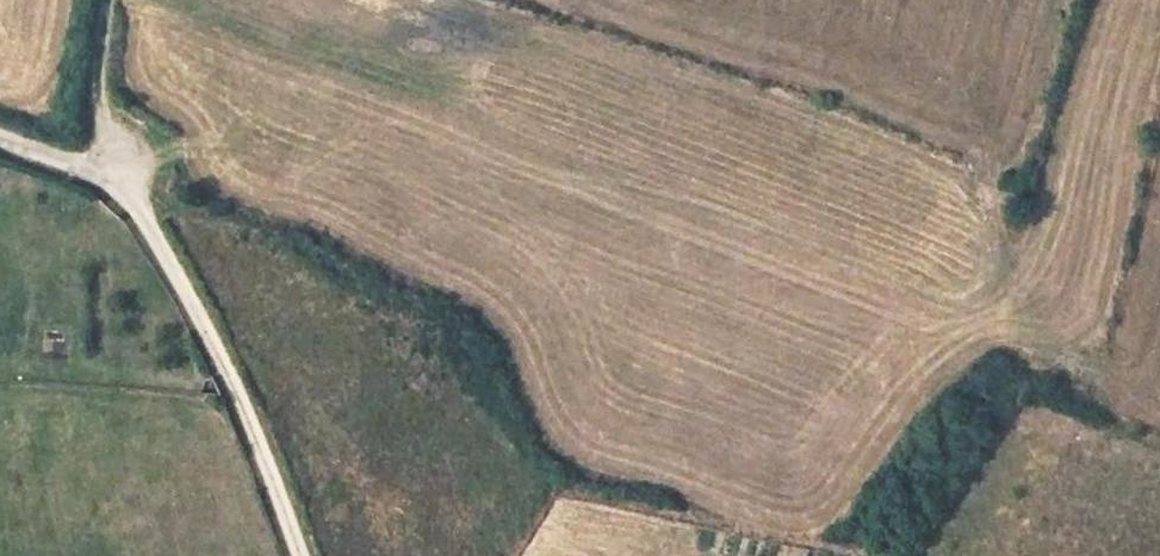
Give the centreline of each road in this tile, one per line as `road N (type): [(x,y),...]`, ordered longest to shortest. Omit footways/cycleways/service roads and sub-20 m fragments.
road 1 (track): [(108,0),(98,61),(115,176),(211,338),(299,555)]
road 2 (residential): [(0,140),(115,176)]

